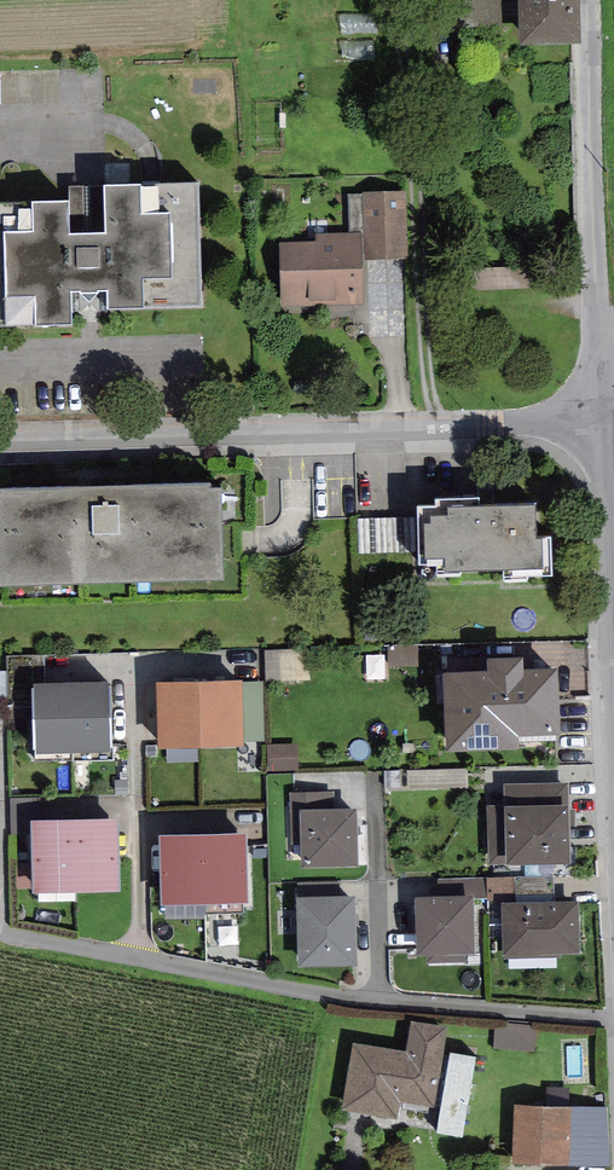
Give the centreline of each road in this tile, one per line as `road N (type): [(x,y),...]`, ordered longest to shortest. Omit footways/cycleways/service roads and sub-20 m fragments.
road 1 (residential): [(0,442),(612,429)]
road 2 (residential): [(612,429),(596,0)]

